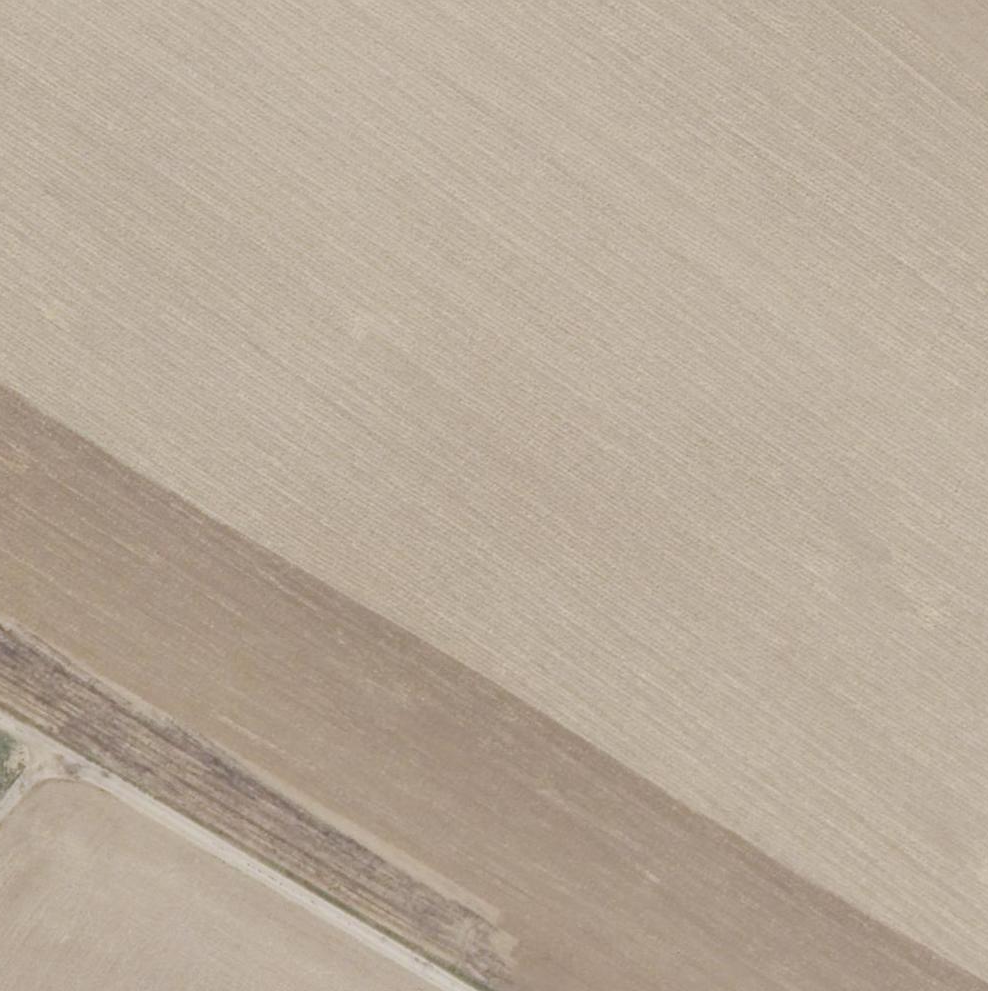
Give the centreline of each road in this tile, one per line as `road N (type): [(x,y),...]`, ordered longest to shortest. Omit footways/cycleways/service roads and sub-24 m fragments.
road 1 (track): [(464,990),(0,720)]

